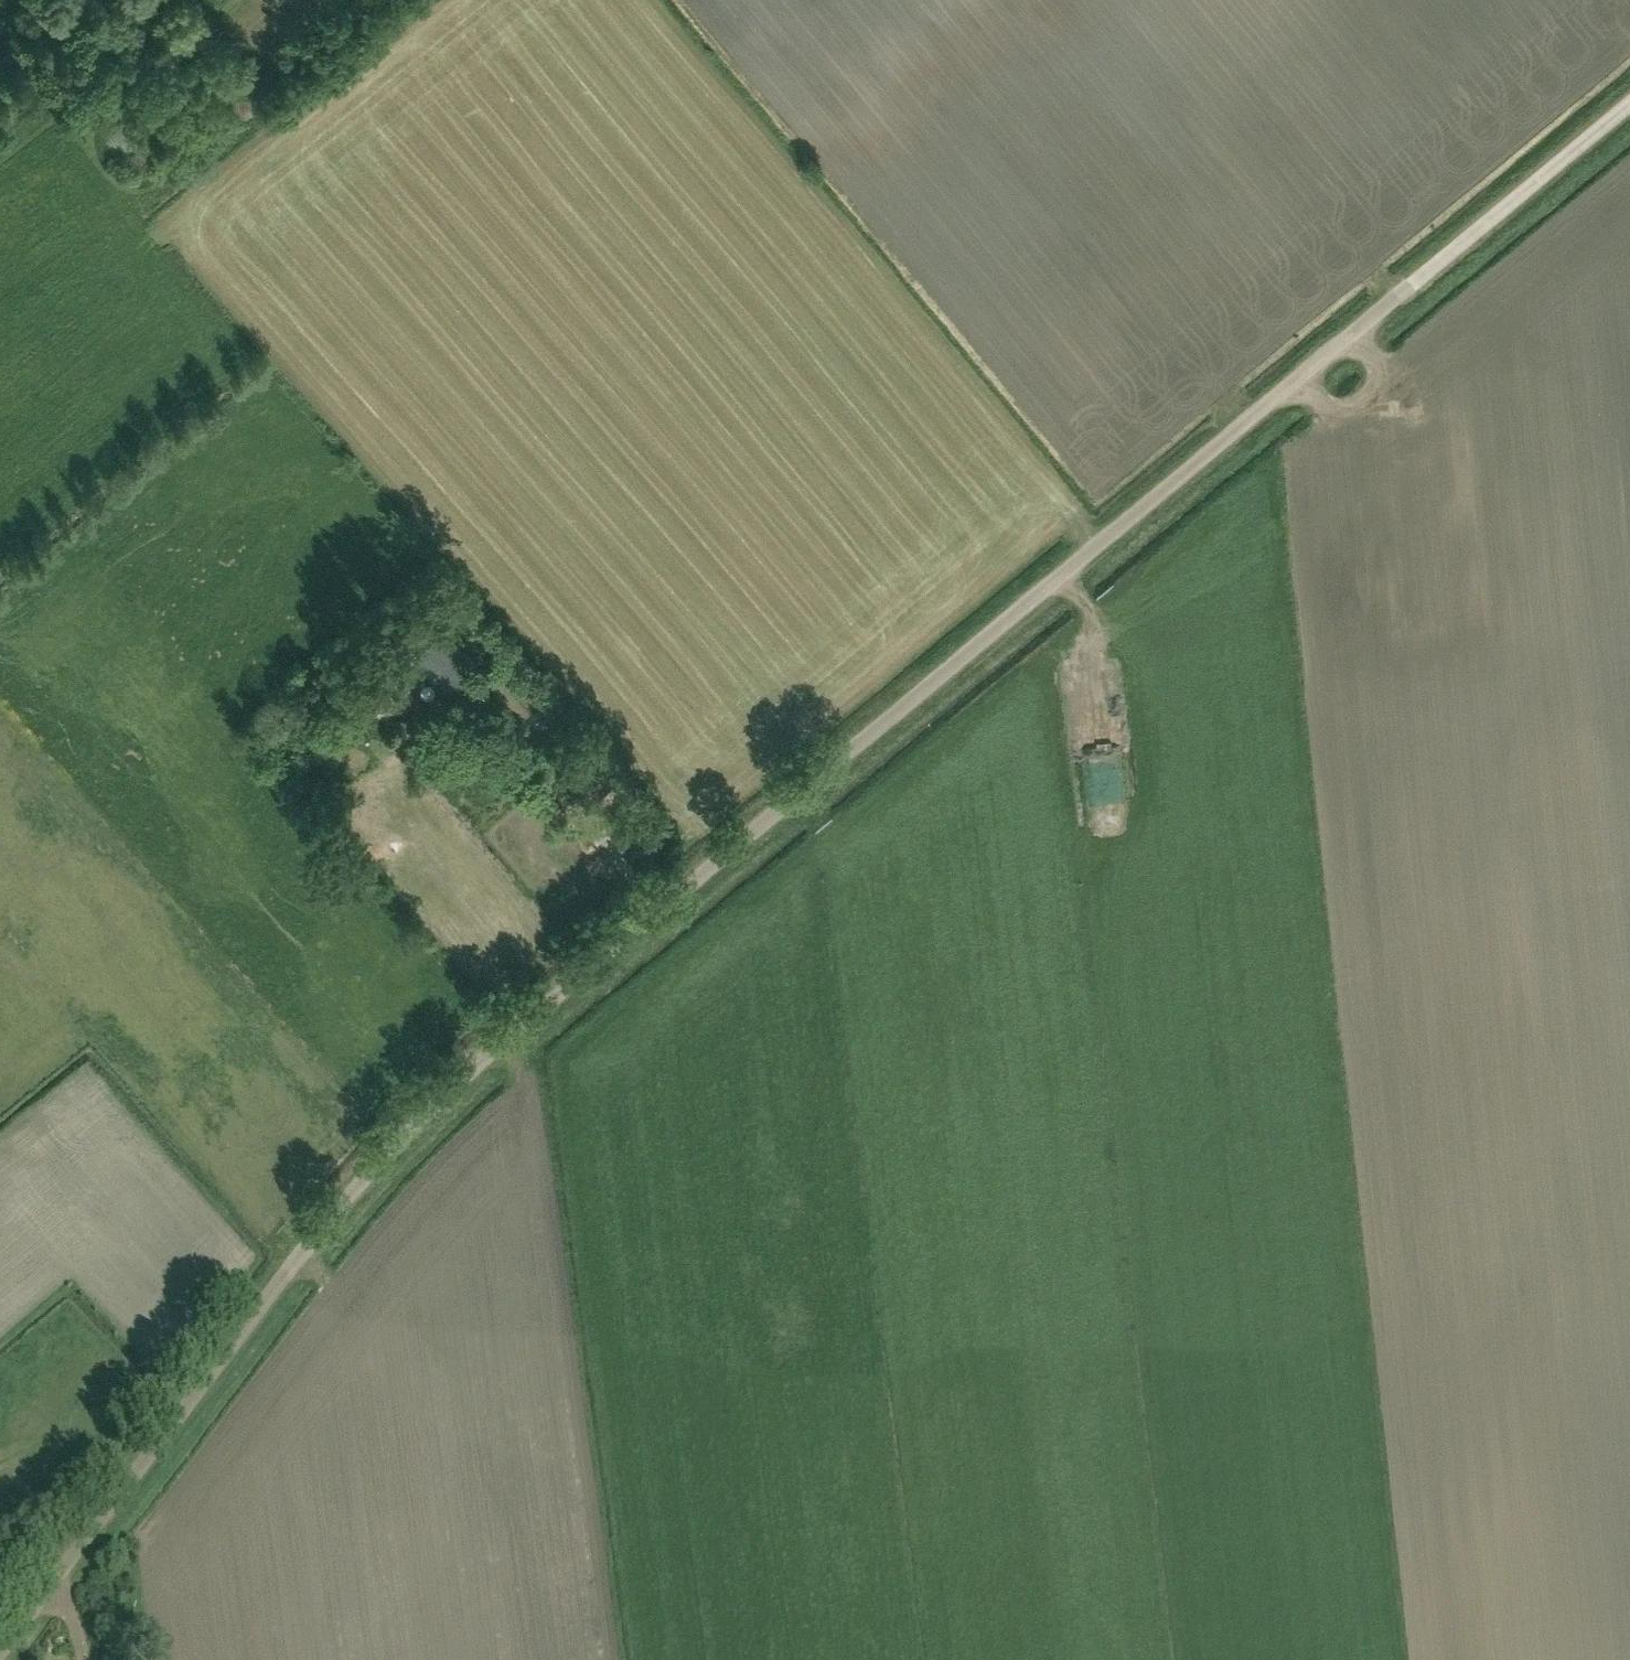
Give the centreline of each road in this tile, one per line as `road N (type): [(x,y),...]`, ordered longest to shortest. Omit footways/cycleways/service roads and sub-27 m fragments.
road 1 (unclassified): [(0,1651),(322,1226),(501,1042),(1629,104)]
road 2 (track): [(1358,329),(1376,355),(1368,399),(1327,406),(1296,382)]

